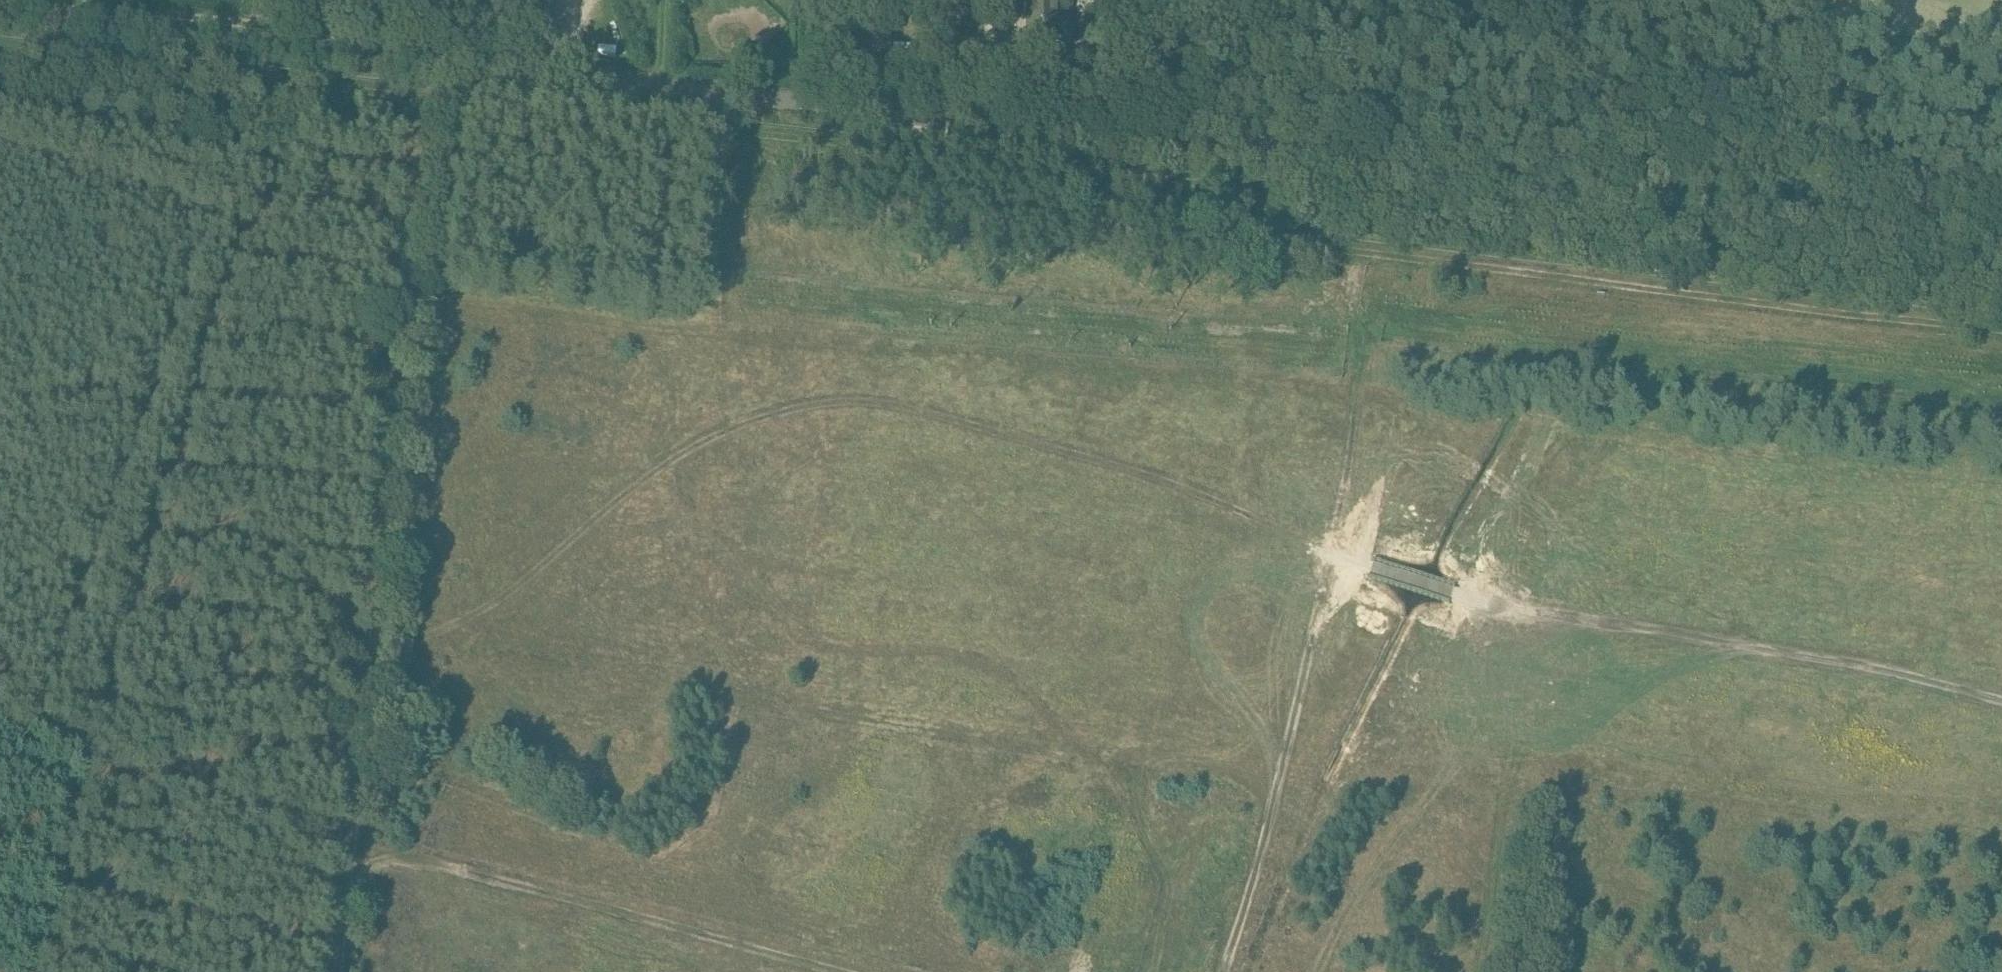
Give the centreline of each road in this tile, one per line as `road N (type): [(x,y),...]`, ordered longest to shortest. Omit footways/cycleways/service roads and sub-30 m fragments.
road 1 (unclassified): [(1277,159),(0,8)]
road 2 (unclassified): [(1277,159),(2001,244)]
road 3 (unclassified): [(1277,159),(1229,0)]

